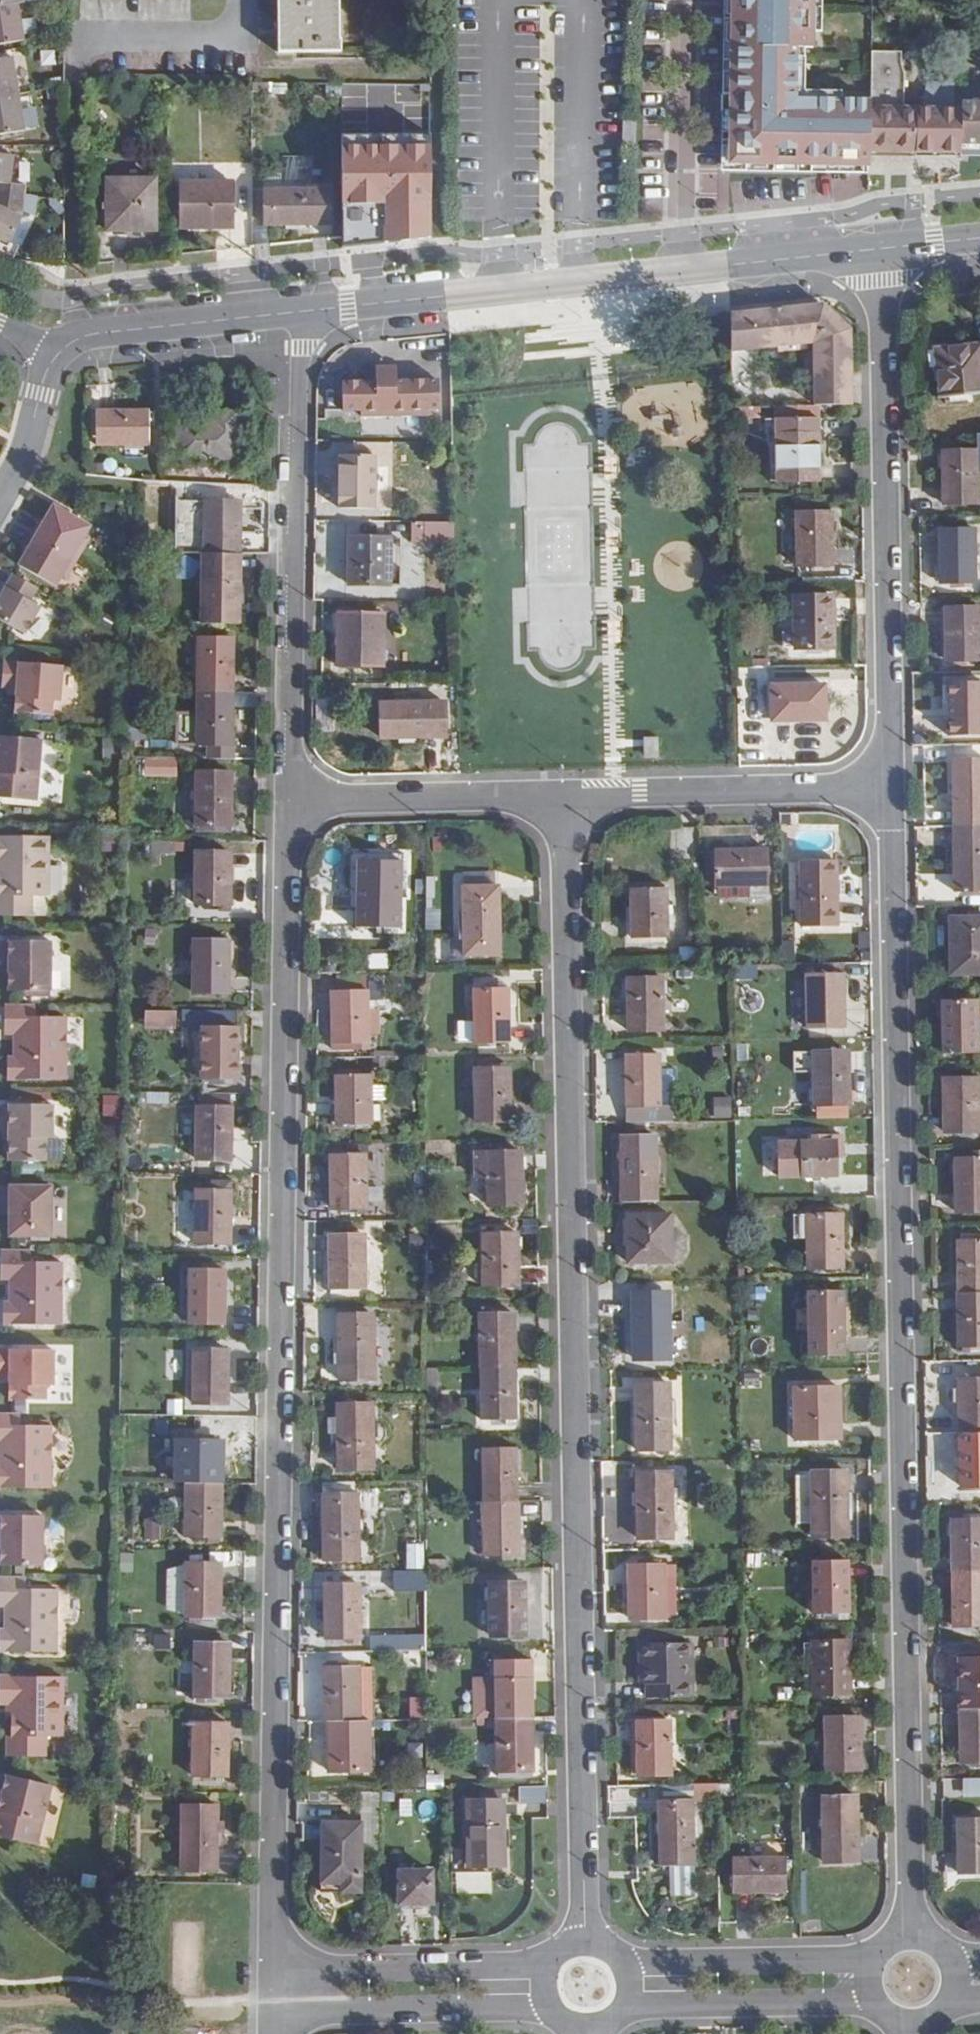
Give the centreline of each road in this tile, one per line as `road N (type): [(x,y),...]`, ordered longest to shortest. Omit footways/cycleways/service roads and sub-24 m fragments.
road 1 (residential): [(271,1968),(286,797)]
road 2 (residential): [(585,1944),(561,794)]
road 3 (residential): [(909,1936),(885,790)]
road 4 (secondary): [(307,311),(881,250)]
road 5 (residential): [(885,790),(881,250)]
road 6 (residential): [(286,797),(307,311)]
road 7 (residential): [(561,794),(885,790)]
road 8 (residential): [(270,2011),(552,2004)]
road 9 (residential): [(551,1965),(271,1968)]
road 10 (residential): [(286,797),(561,794)]
road 11 (residential): [(619,2005),(876,2008)]
road 12 (secondary): [(55,346),(115,331),(307,311)]
road 13 (residential): [(870,1963),(620,1964)]
road 14 (residential): [(93,44),(229,41),(245,23),(245,0)]
road 15 (residential): [(55,346),(25,450),(0,499)]

